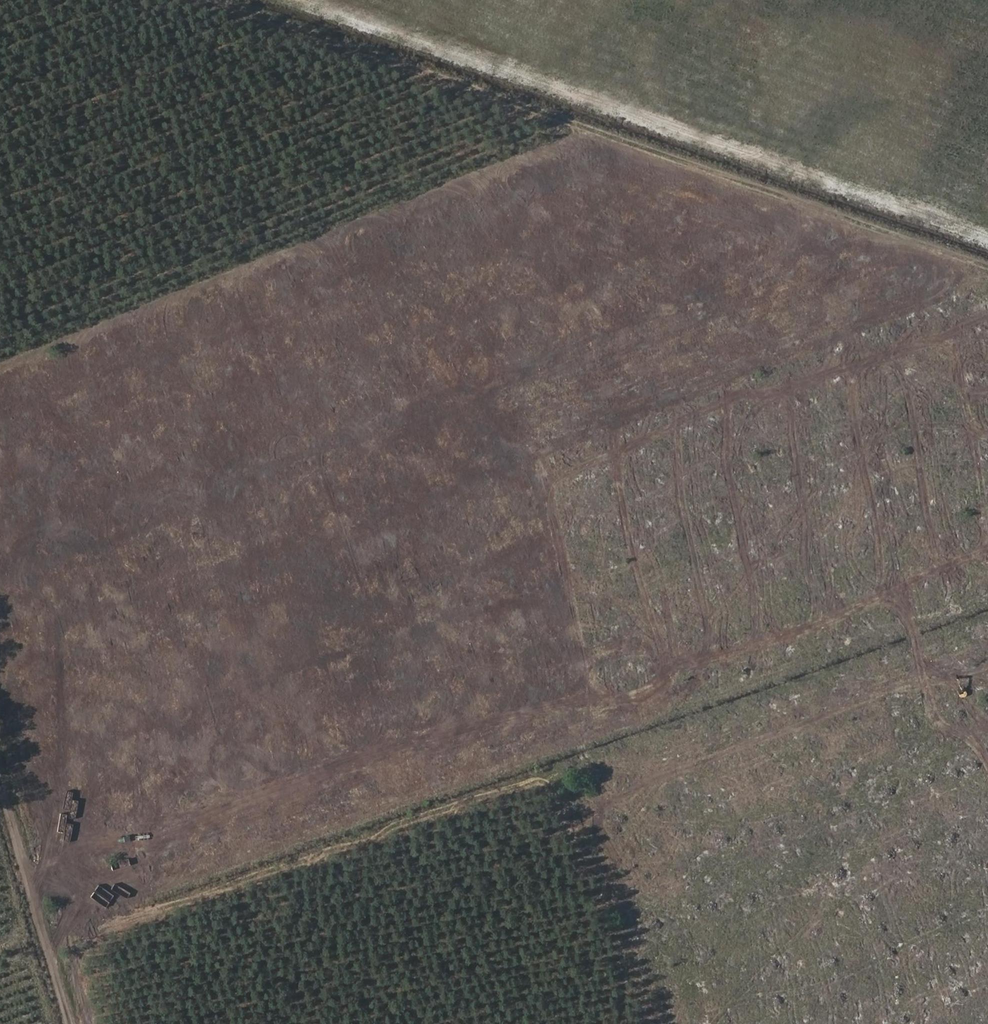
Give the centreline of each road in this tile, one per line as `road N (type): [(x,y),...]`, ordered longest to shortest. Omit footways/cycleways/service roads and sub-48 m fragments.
road 1 (track): [(247,0),(987,255)]
road 2 (track): [(0,770),(71,1023)]

